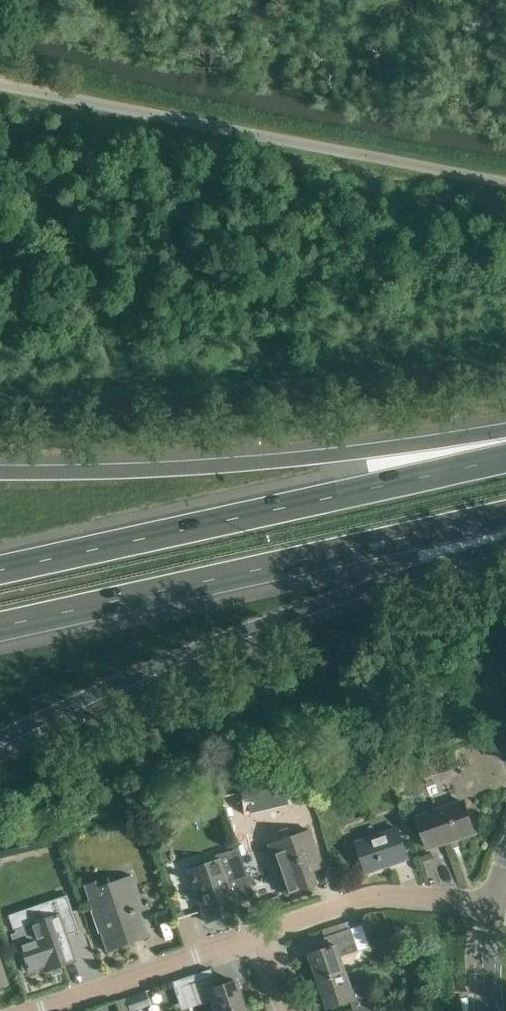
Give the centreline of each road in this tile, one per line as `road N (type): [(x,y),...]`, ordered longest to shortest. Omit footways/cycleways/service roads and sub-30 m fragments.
road 1 (motorway): [(0,745),(149,671),(505,531)]
road 2 (motorway): [(0,626),(505,514)]
road 3 (motorway): [(505,457),(0,568)]
road 4 (motorway): [(505,430),(249,463),(0,472)]
road 5 (track): [(0,98),(133,373)]
road 6 (residential): [(29,1010),(265,933)]
road 7 (residential): [(265,933),(379,896),(495,901)]

